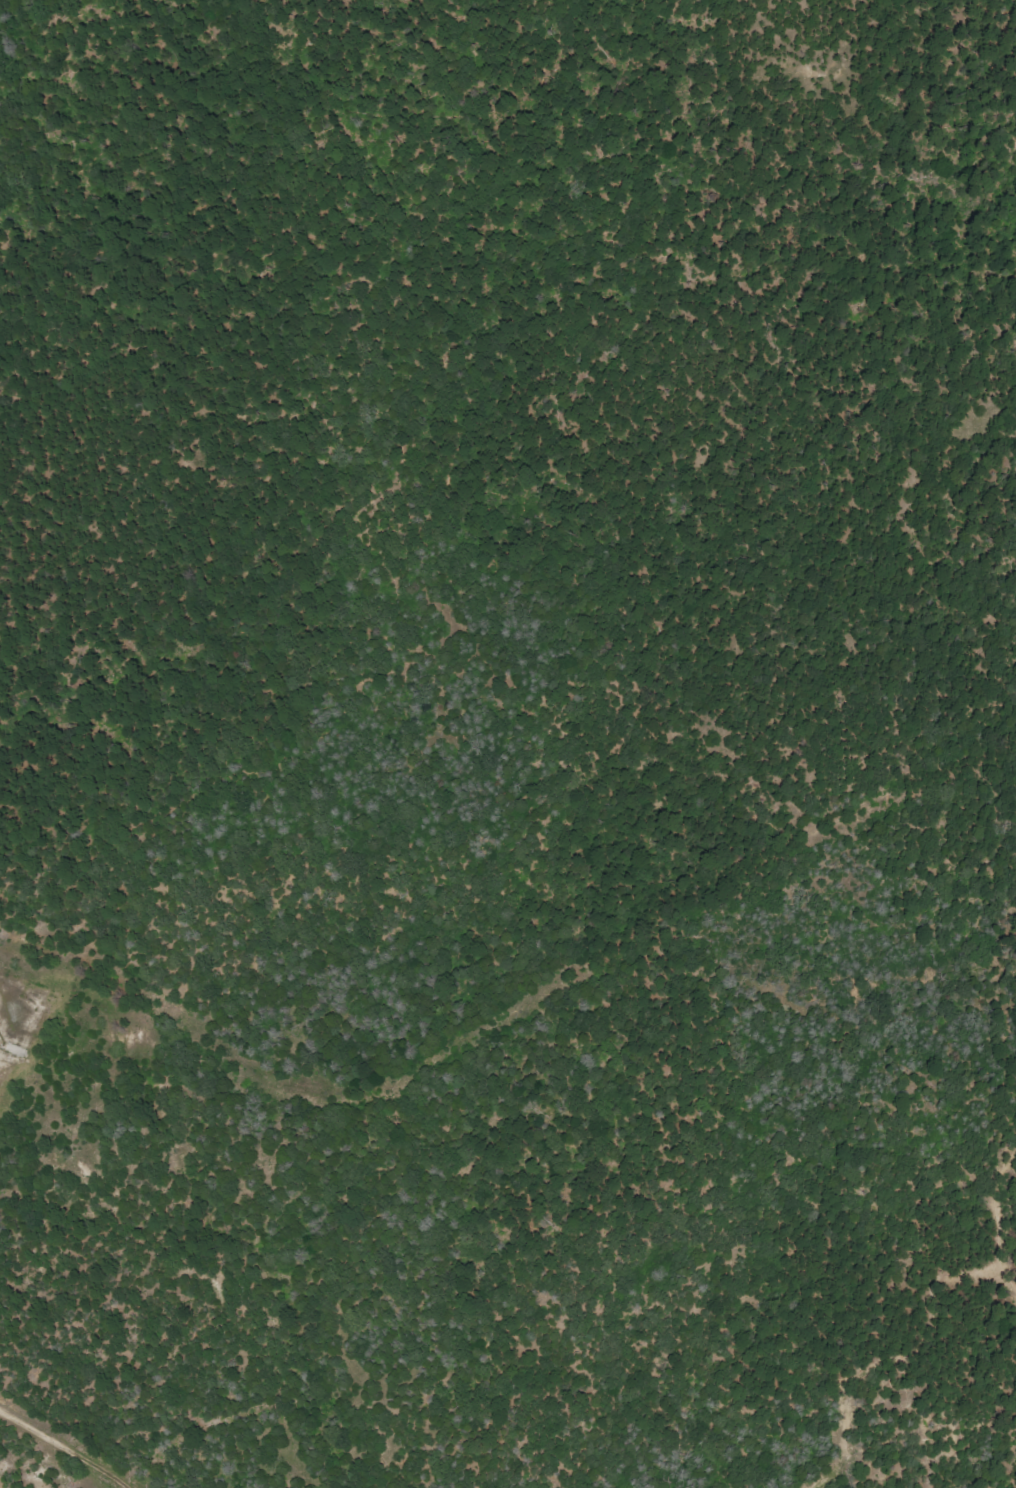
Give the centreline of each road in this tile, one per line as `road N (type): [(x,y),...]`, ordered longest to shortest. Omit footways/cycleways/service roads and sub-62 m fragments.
road 1 (residential): [(0,821),(226,781),(314,736),(378,672),(398,617),(412,405),(520,182),(519,0)]
road 2 (residential): [(135,1487),(0,1401)]

